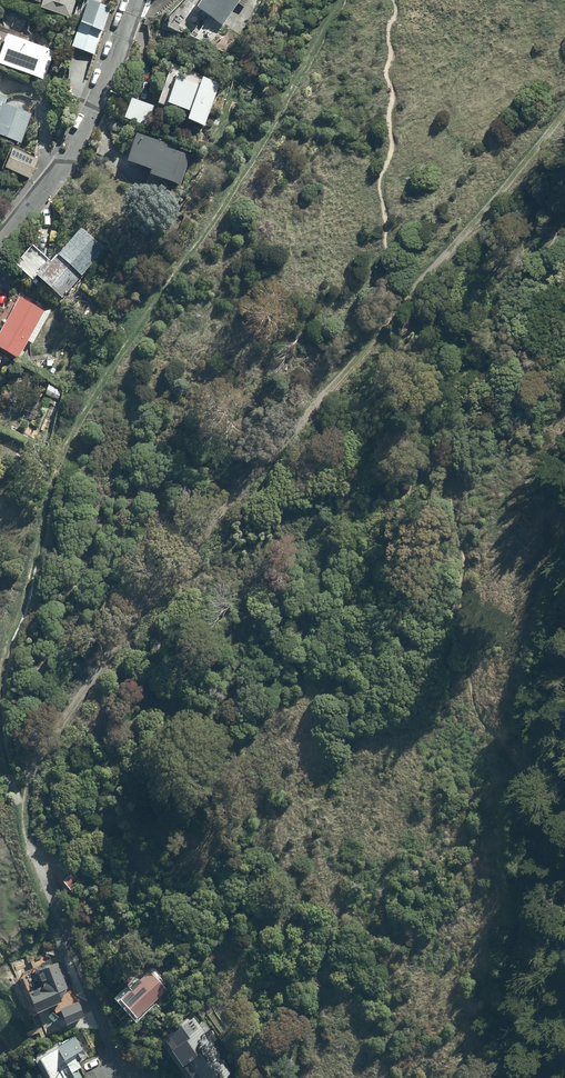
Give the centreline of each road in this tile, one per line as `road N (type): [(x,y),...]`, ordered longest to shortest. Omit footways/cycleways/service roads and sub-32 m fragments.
road 1 (residential): [(114,1077),(95,1006),(50,914),(25,809)]
road 2 (residential): [(0,244),(78,142),(136,0)]

